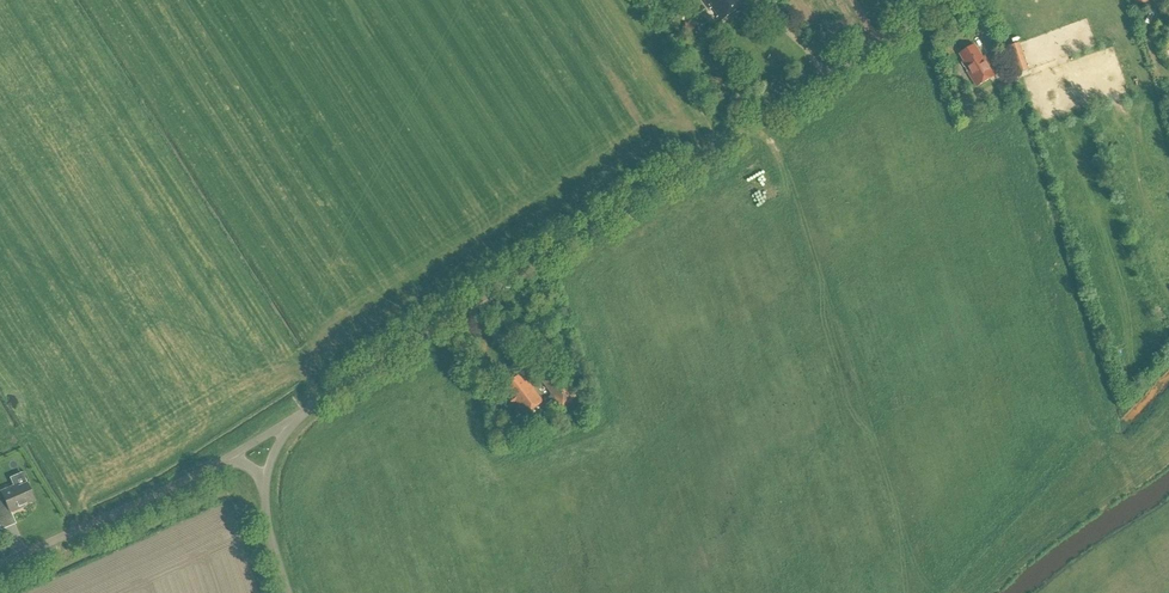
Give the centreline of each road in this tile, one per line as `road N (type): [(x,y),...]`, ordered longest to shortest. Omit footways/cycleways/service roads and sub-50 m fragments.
road 1 (unclassified): [(289,425),(953,0)]
road 2 (unclassified): [(0,564),(230,456)]
road 3 (unclassified): [(288,592),(263,476)]

